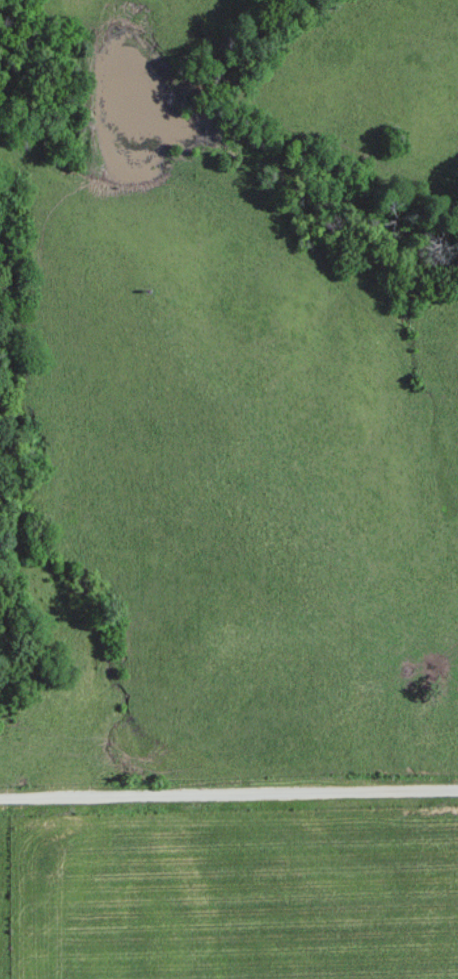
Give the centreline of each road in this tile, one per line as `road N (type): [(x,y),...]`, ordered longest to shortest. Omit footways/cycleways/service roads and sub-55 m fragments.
road 1 (residential): [(457,793),(0,803)]

